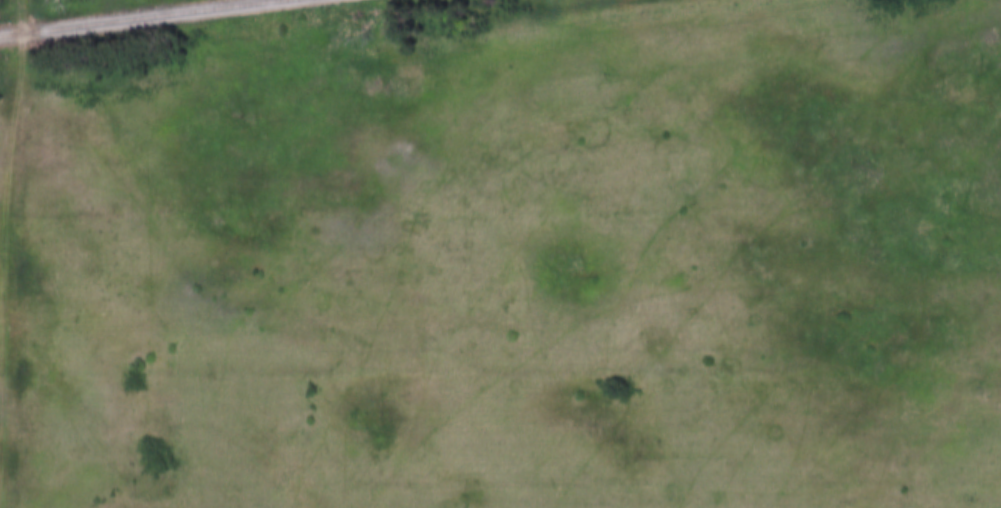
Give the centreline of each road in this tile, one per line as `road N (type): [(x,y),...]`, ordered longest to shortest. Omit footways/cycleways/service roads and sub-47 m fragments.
road 1 (track): [(10,507),(19,0)]

